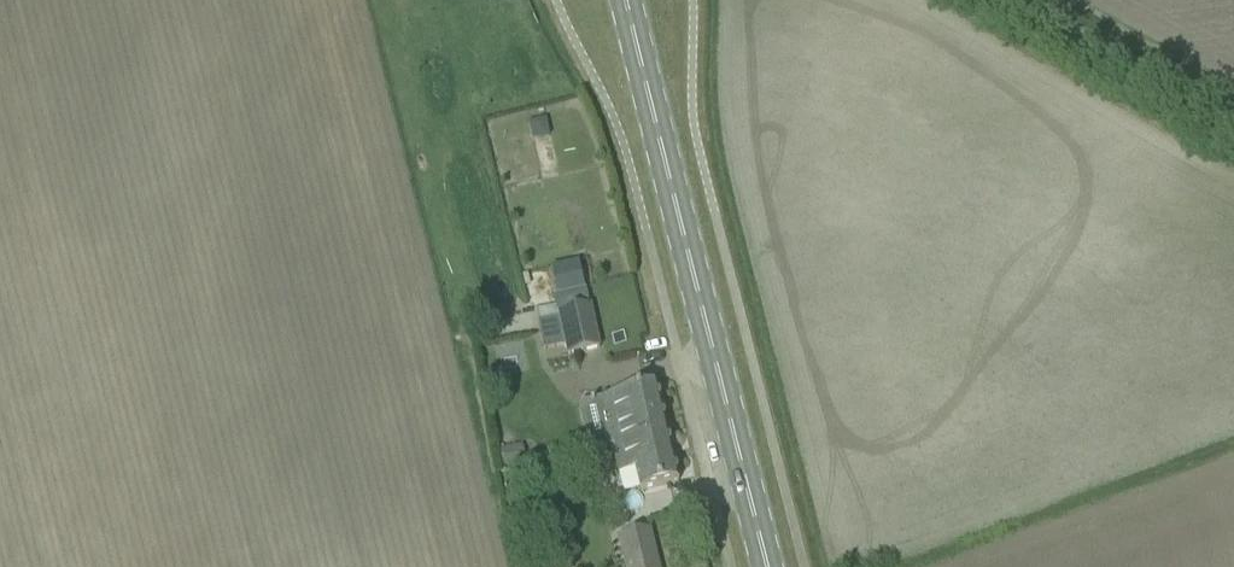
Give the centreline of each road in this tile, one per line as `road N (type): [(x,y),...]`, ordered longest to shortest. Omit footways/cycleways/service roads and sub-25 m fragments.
road 1 (primary): [(766,566),(625,0)]
road 2 (unclassified): [(1005,0),(1233,126)]

